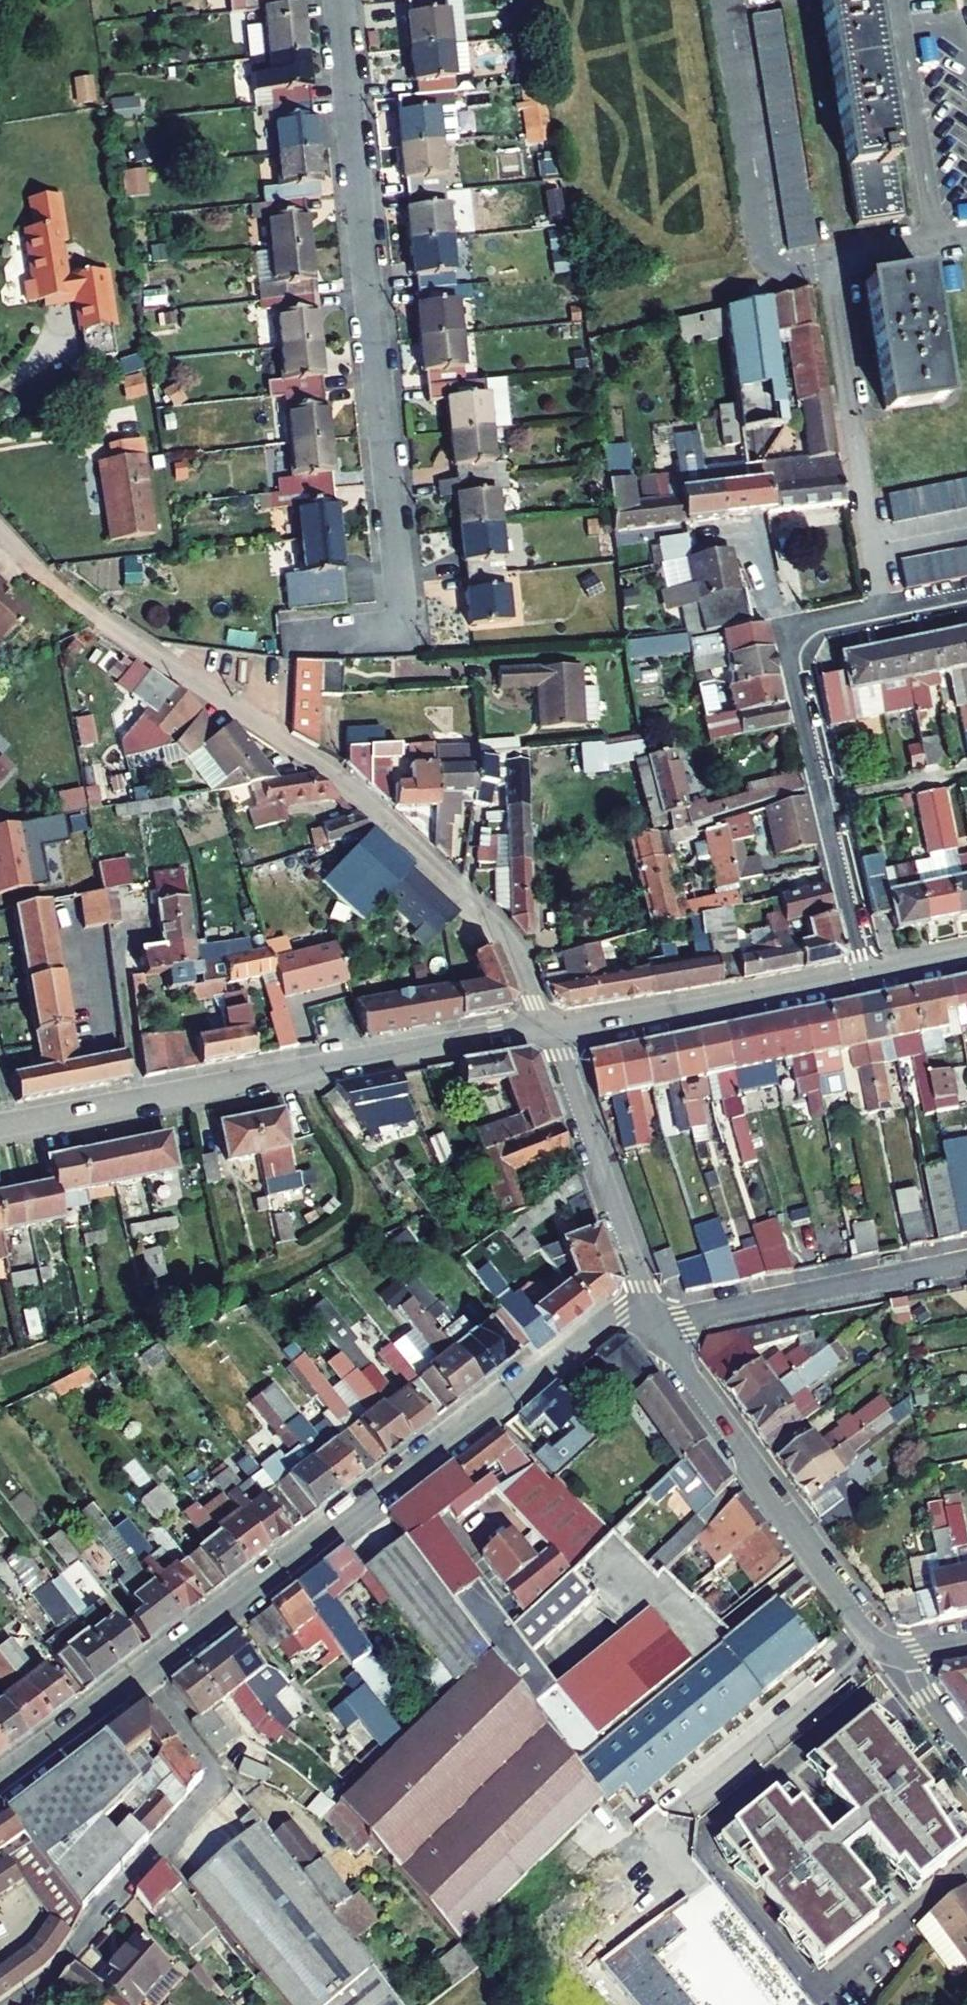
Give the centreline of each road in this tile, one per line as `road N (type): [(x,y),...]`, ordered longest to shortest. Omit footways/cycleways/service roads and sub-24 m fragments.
road 1 (residential): [(0,530),(93,617),(352,792),(500,934),(546,1029)]
road 2 (residential): [(337,0),(405,628),(317,638)]
road 3 (residential): [(641,1296),(147,1678)]
road 4 (tertiary): [(546,1029),(0,1131)]
road 5 (residential): [(881,612),(804,628),(787,651),(867,974)]
road 6 (residential): [(8,2004),(66,1961),(218,1784),(147,1678)]
road 7 (residential): [(888,1655),(650,1323)]
road 8 (residential): [(881,612),(823,262)]
road 9 (tertiary): [(546,1029),(867,974)]
road 10 (residential): [(650,1323),(966,1260)]
road 11 (residential): [(641,1296),(546,1029)]
road 12 (residential): [(147,1678),(0,1785)]
road 13 (residential): [(966,1757),(888,1655)]

